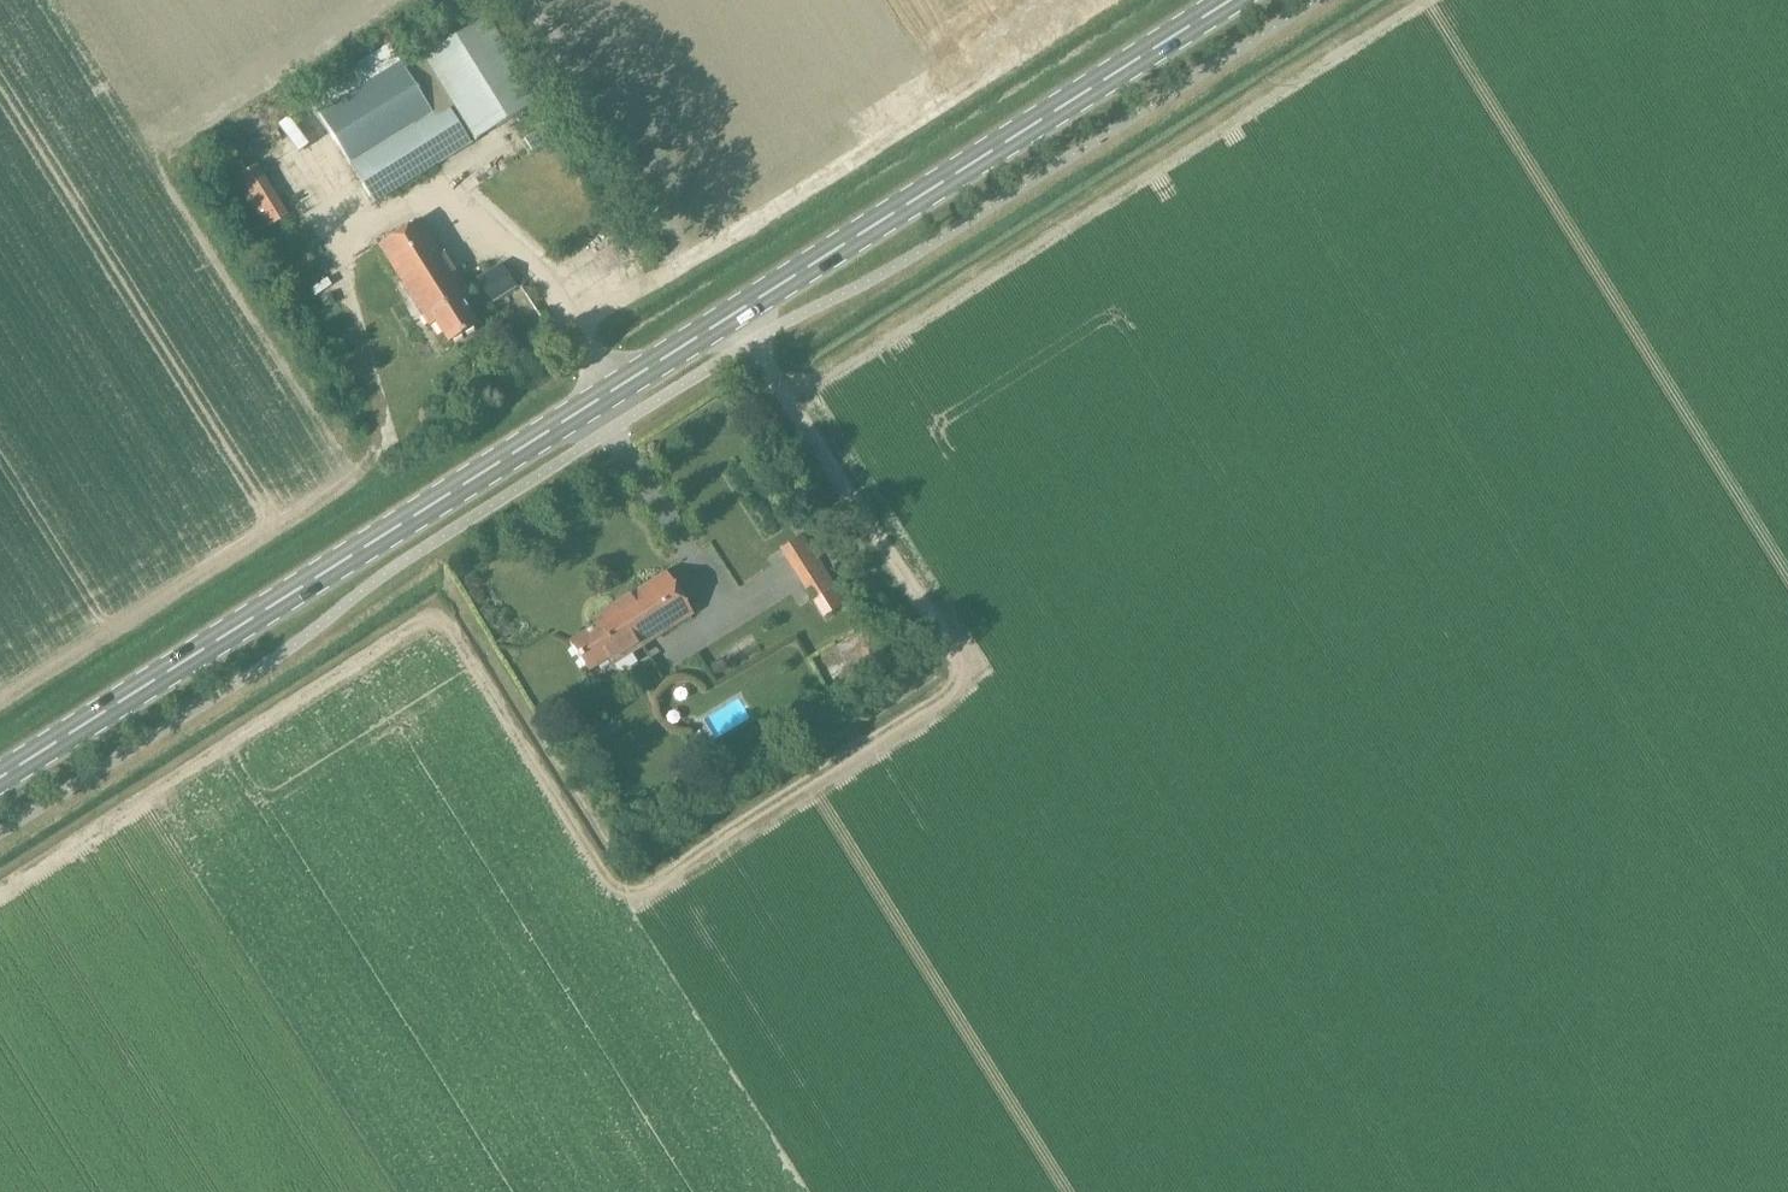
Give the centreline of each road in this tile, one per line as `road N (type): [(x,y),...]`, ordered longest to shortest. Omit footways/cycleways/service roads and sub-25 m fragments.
road 1 (secondary): [(0,777),(1228,0)]

